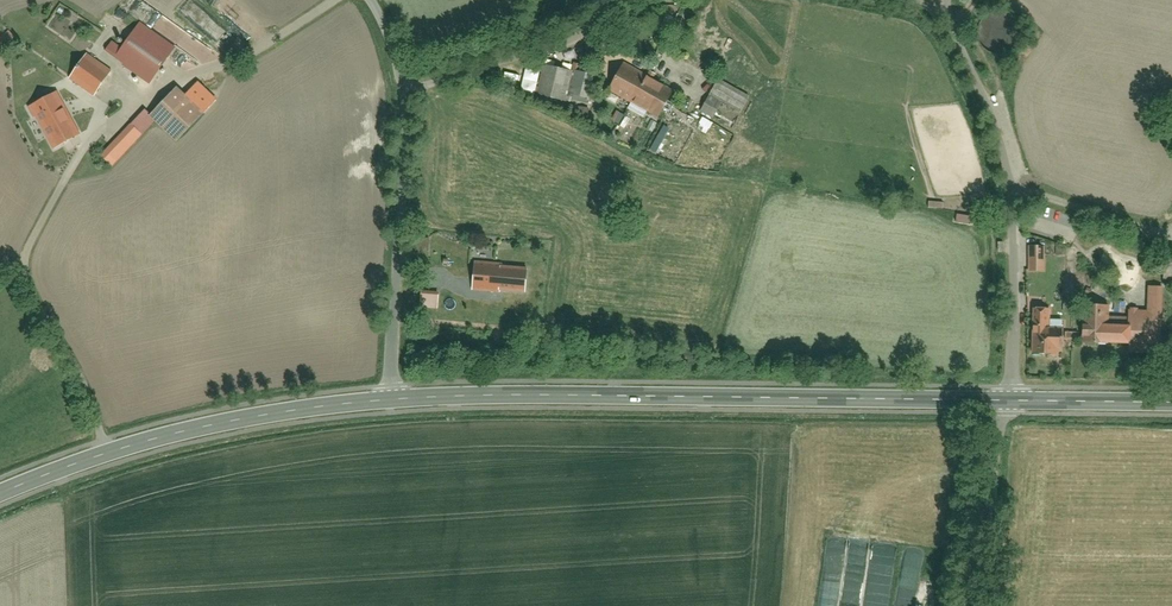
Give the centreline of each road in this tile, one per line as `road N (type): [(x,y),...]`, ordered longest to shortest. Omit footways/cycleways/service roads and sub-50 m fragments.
road 1 (primary): [(389,399),(1012,400)]
road 2 (residential): [(1012,400),(1012,194),(999,138),(940,11)]
road 3 (primary): [(0,494),(154,438),(389,399)]
road 4 (residential): [(405,88),(389,399)]
road 5 (residential): [(608,0),(405,88)]
road 6 (residential): [(970,605),(1012,400)]
road 7 (track): [(334,0),(256,53),(177,79)]
road 8 (primary): [(1012,400),(1171,402)]

